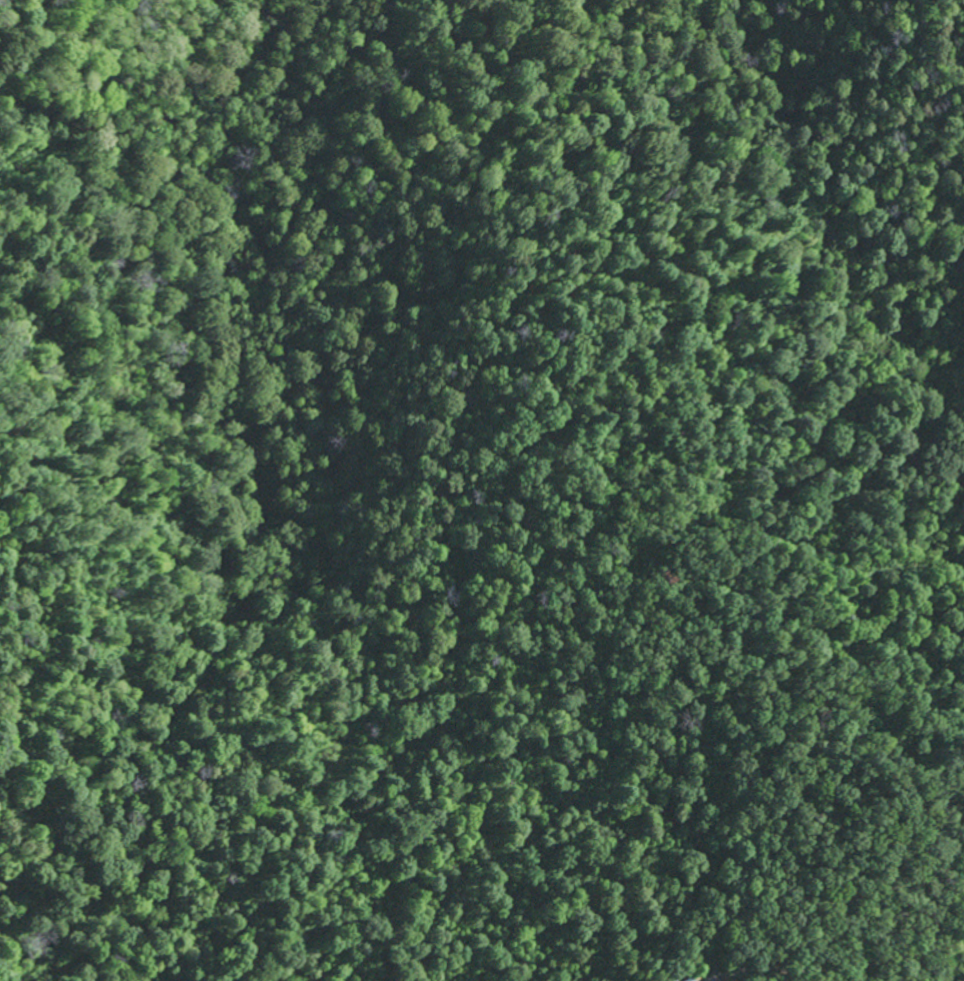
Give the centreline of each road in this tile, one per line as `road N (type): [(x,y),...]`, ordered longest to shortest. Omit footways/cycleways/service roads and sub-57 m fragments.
road 1 (residential): [(963,885),(775,980)]

